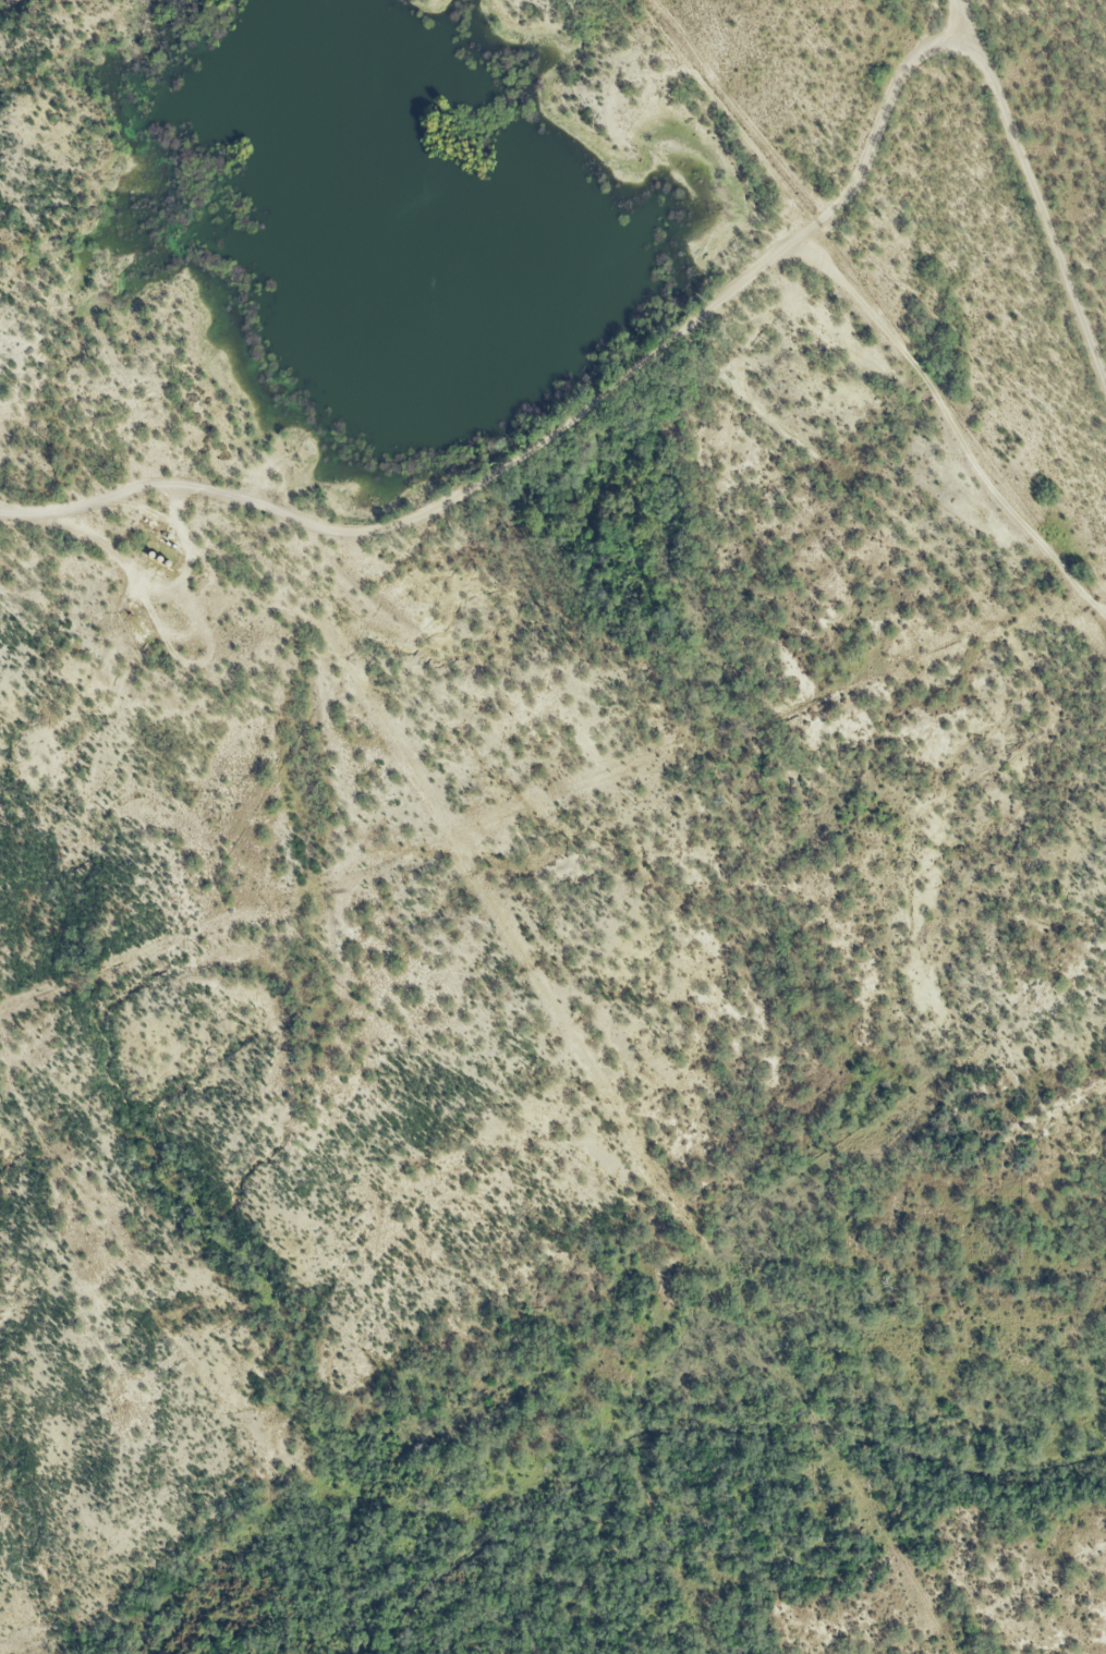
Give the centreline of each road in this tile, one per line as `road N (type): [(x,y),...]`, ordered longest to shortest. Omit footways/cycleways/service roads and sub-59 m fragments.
road 1 (residential): [(0,543),(244,562),(379,521),(583,421),(686,348),(801,301),(915,348),(968,394),(1061,572),(1105,613)]
road 2 (residential): [(801,301),(780,170),(640,0)]

